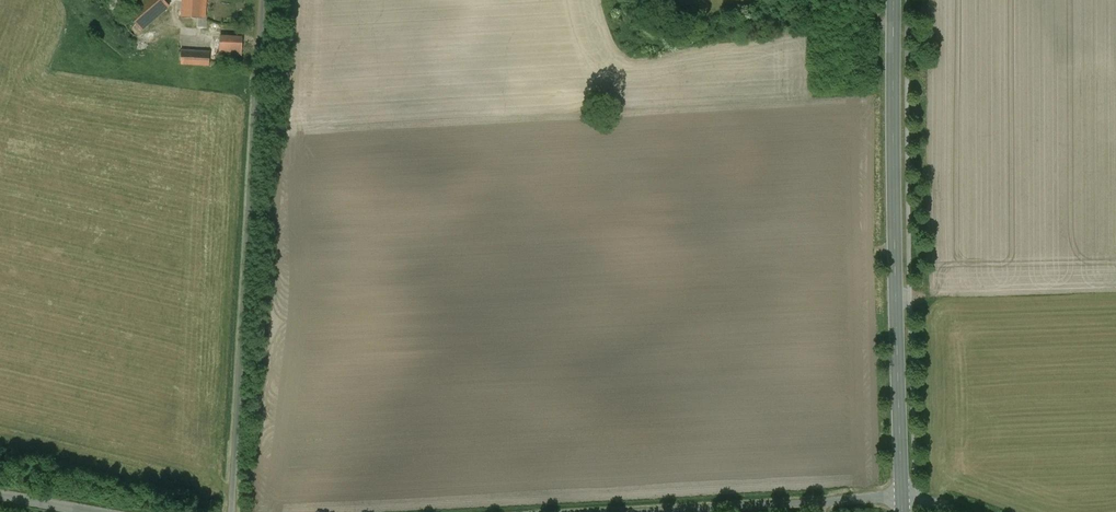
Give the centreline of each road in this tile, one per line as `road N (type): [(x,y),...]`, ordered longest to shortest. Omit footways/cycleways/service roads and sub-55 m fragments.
road 1 (unclassified): [(231,511),(263,0)]
road 2 (secondary): [(902,496),(894,0)]
road 3 (unclassified): [(638,511),(902,496)]

